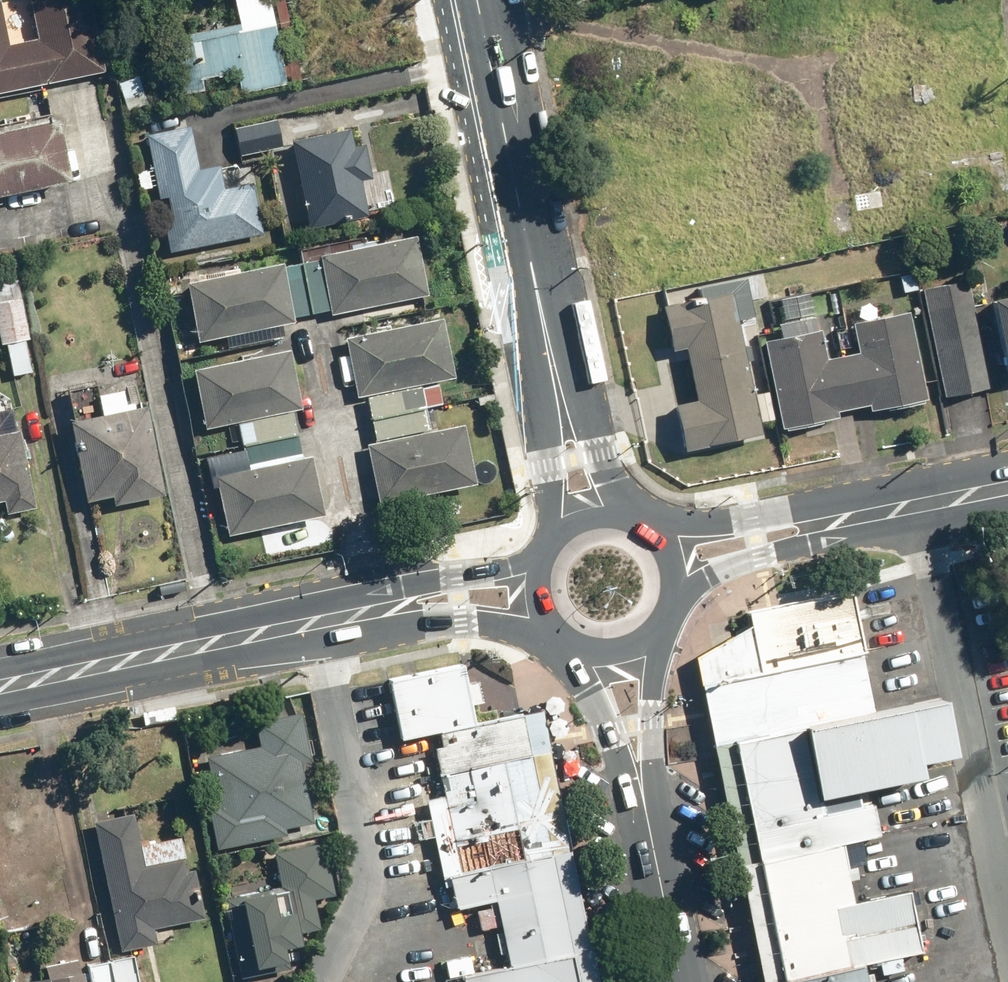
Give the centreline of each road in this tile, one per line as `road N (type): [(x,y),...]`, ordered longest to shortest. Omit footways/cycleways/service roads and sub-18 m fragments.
road 1 (residential): [(479,0),(551,352)]
road 2 (tertiary): [(332,618),(0,687)]
road 3 (tertiary): [(562,637),(462,622),(332,618)]
road 4 (tertiary): [(332,618),(546,553)]
road 5 (secondary): [(847,520),(729,566),(665,615)]
road 6 (secondary): [(643,531),(847,520)]
road 7 (residential): [(551,352),(638,528)]
road 8 (secondary): [(663,618),(647,811)]
road 9 (residential): [(551,545),(551,352)]
road 10 (secondary): [(647,811),(565,639)]
road 11 (secondary): [(683,981),(647,811)]
road 12 (secondary): [(1007,488),(847,520)]

